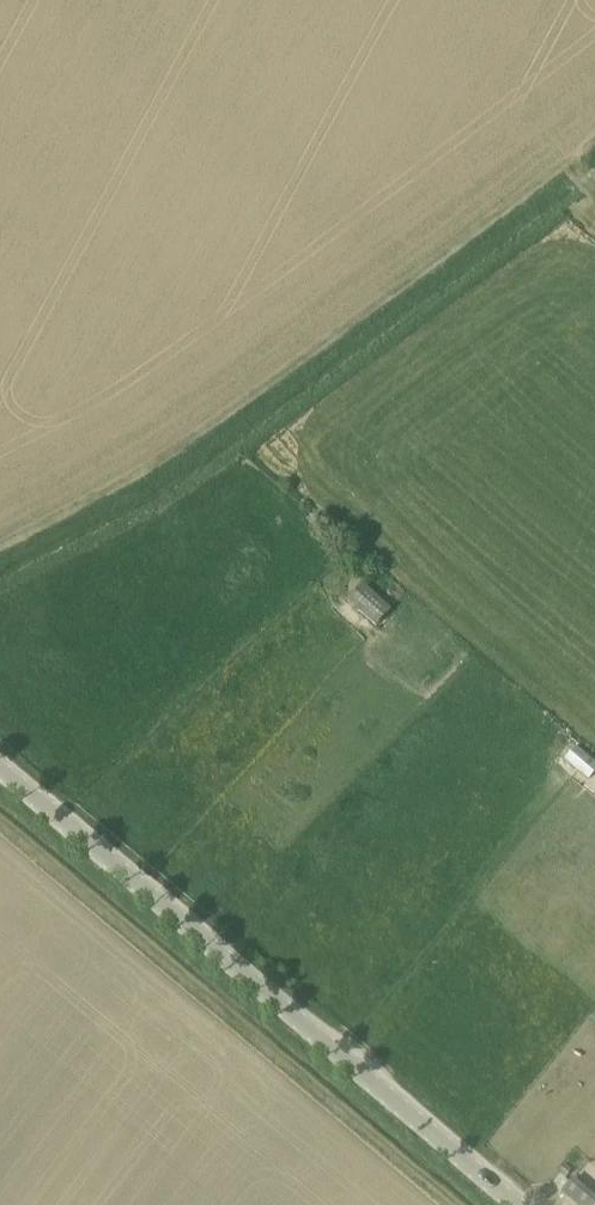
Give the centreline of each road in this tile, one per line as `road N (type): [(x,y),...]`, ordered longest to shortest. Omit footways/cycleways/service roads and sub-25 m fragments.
road 1 (unclassified): [(519,1204),(0,769)]

